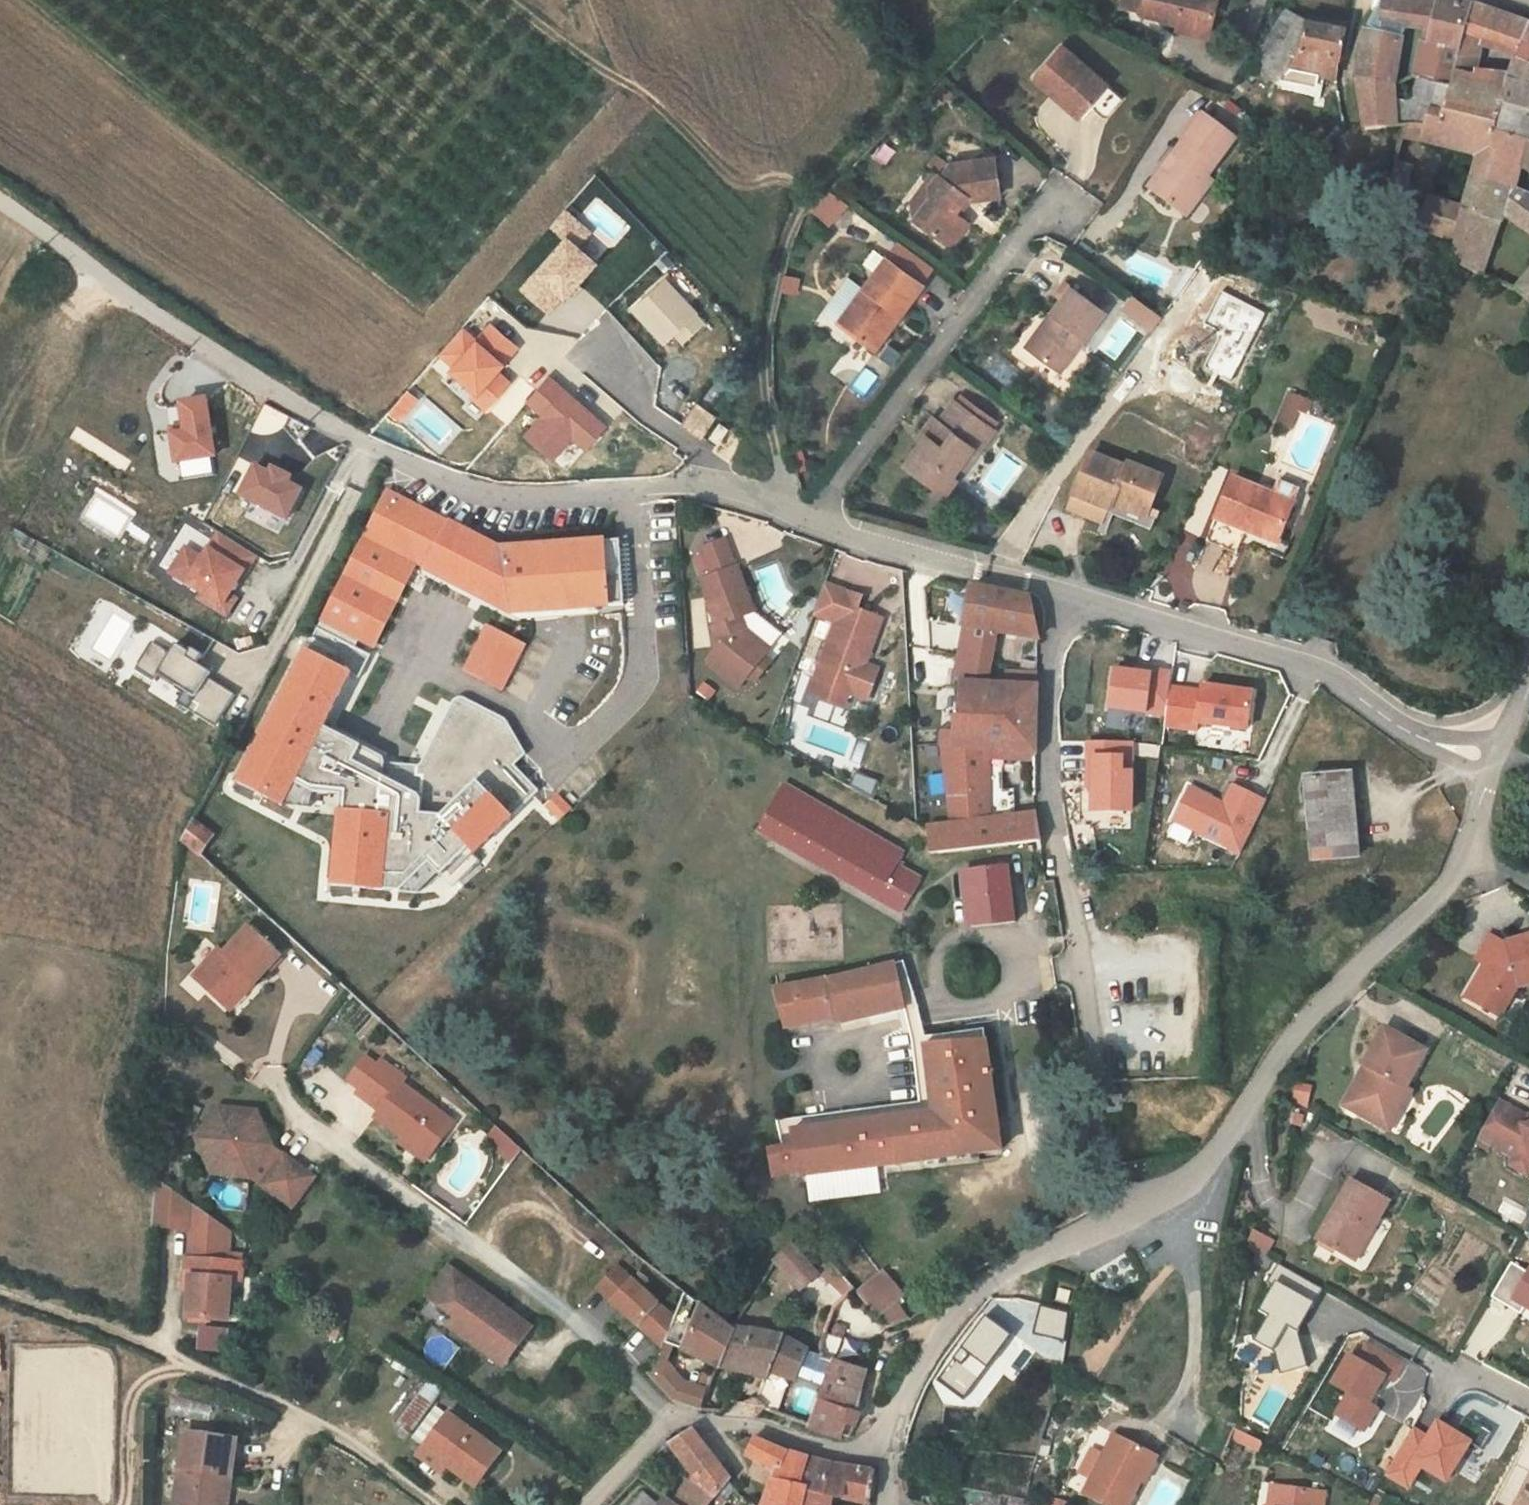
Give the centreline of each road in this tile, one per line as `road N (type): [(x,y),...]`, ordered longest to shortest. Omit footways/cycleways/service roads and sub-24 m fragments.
road 1 (unclassified): [(1494,763),(1474,855),(1346,978),(1209,1163),(1173,1191),(989,1282),(915,1377),(890,1446)]
road 2 (unclassified): [(822,526),(701,485),(493,493),(441,477),(372,449),(242,374),(0,201)]
road 3 (track): [(778,509),(782,481),(762,353),(774,254),(794,208),(794,188),(785,181),(729,178),(647,95),(521,7)]
road 4 (residential): [(667,1420),(605,1349),(279,1097)]
road 5 (residential): [(1077,597),(1055,637),(1047,780),(1096,1071)]
road 6 (residential): [(1494,763),(1428,741),(1322,669),(1077,597)]
road 7 (residential): [(822,526),(830,493),(1049,194)]
road 8 (residential): [(433,1504),(342,1436),(161,1349)]
road 9 (unclassified): [(1077,597),(822,526)]
road 10 (residential): [(890,1446),(829,1447),(751,1420),(667,1420)]
road 11 (track): [(123,1504),(131,1397),(152,1375),(192,1366)]
road 12 (track): [(161,1349),(0,1290)]

